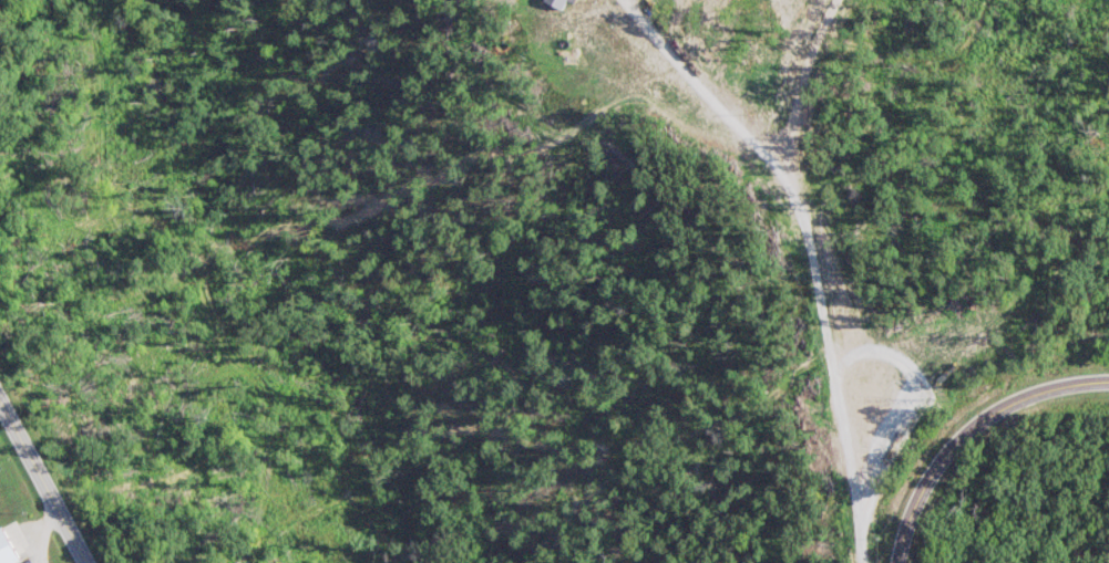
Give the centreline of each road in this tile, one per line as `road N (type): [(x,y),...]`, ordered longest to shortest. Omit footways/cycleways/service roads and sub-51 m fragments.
road 1 (secondary): [(1108,374),(1039,384),(944,444),(908,528),(905,562)]
road 2 (secondary): [(86,562),(0,399)]

